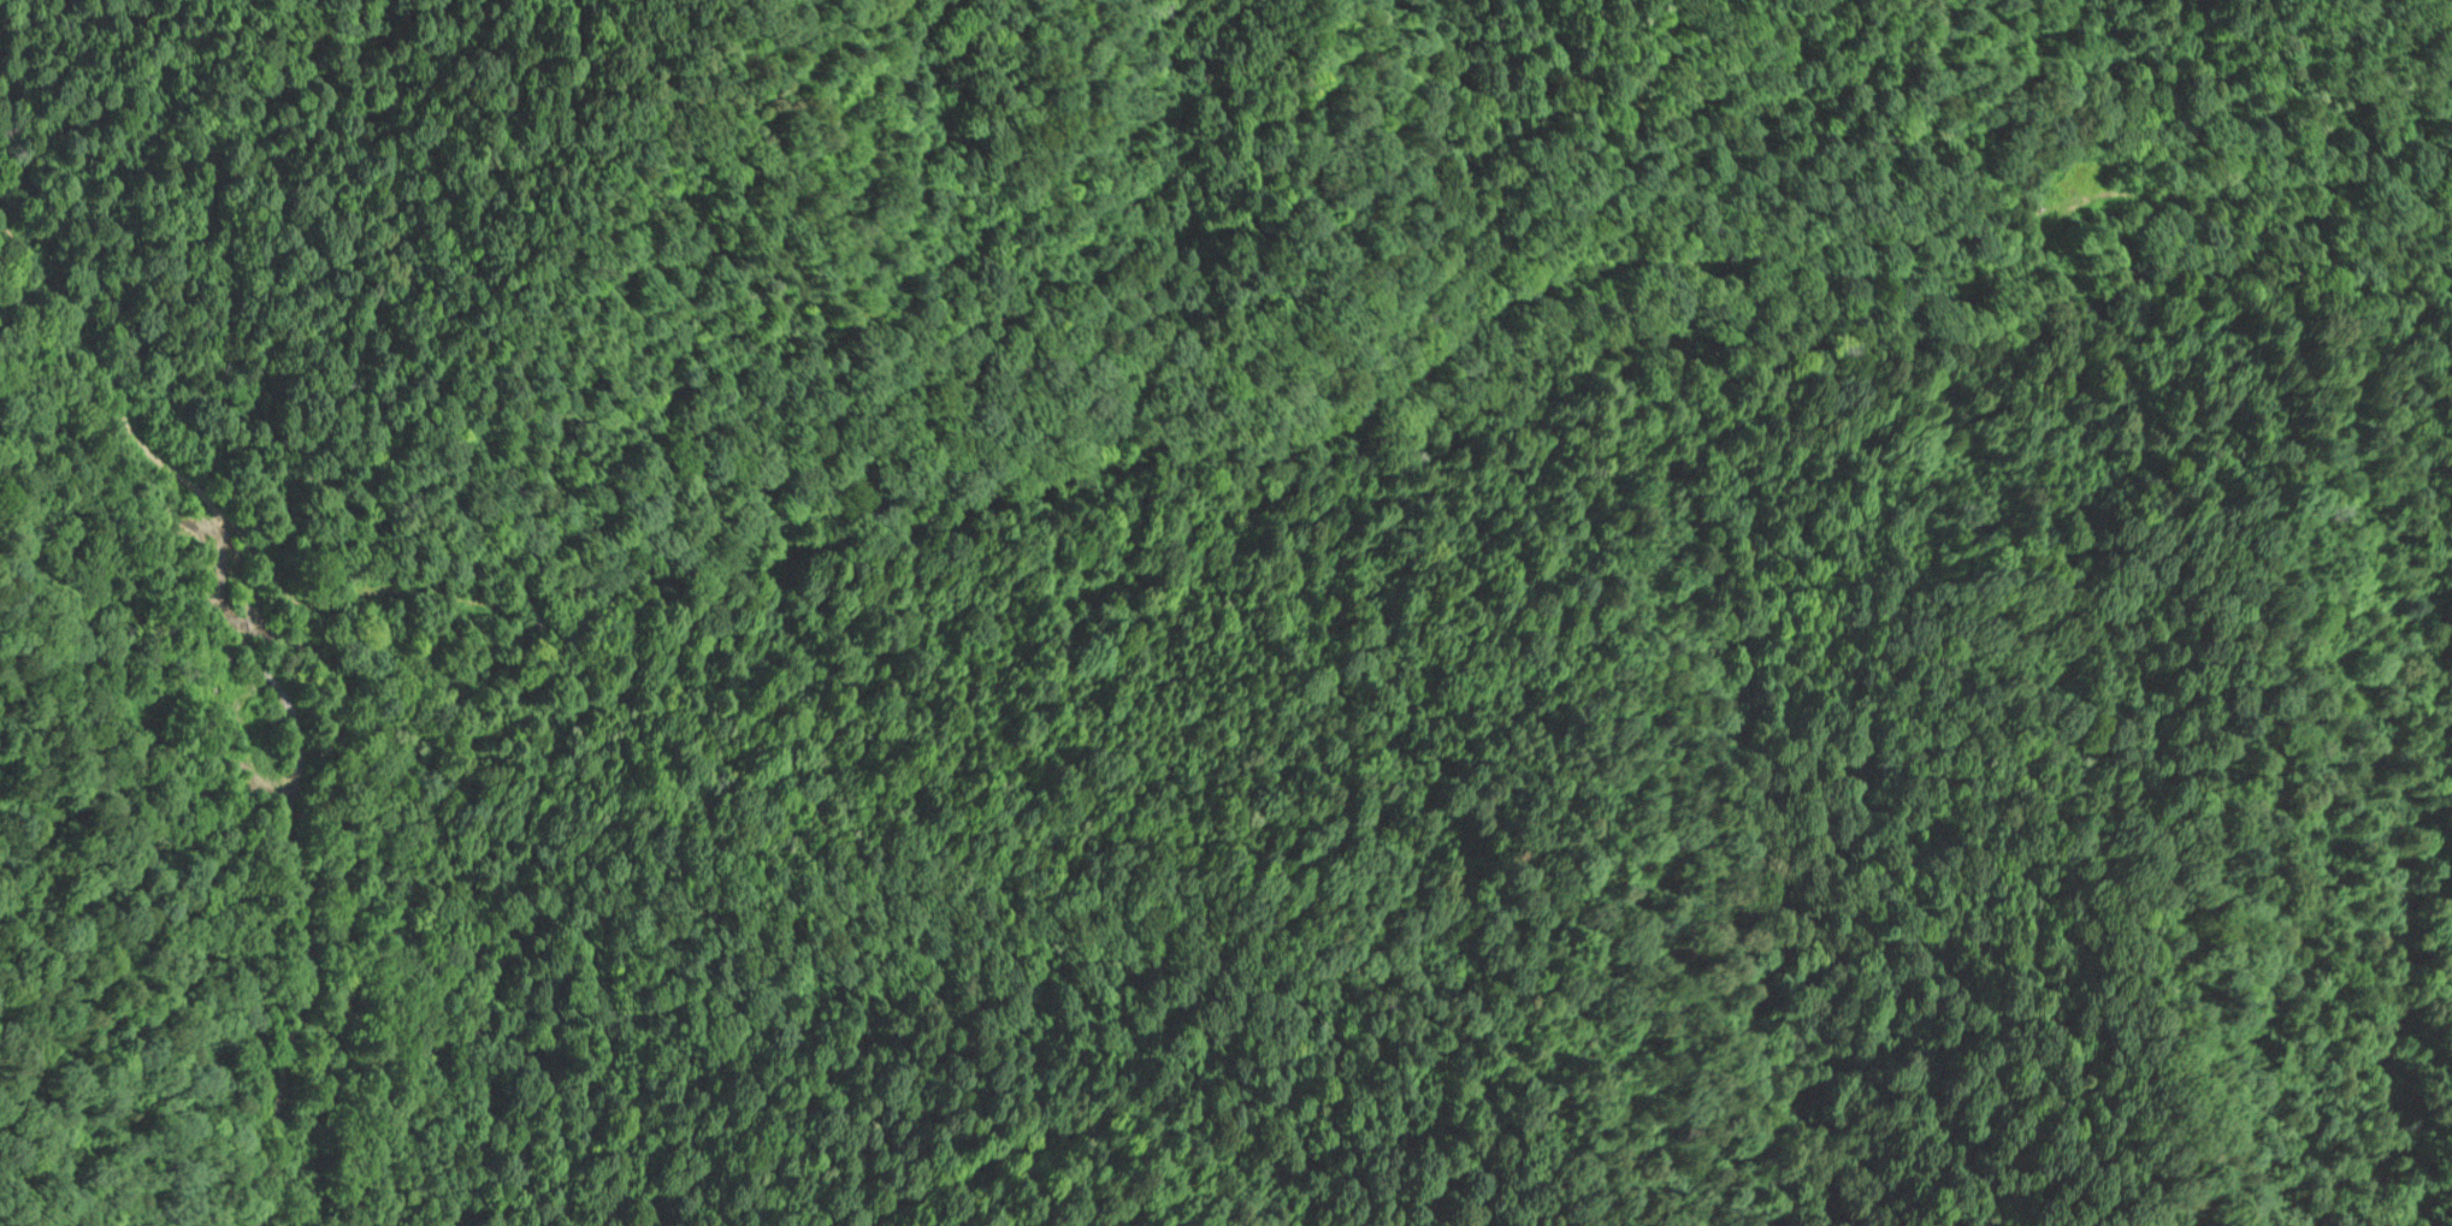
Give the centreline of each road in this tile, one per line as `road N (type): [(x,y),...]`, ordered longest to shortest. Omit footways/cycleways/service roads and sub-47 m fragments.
road 1 (residential): [(164,458),(0,191)]

